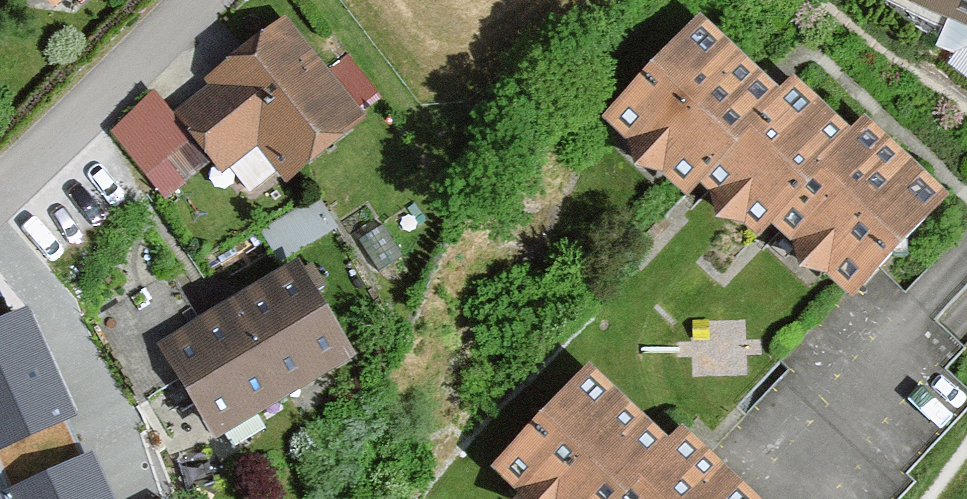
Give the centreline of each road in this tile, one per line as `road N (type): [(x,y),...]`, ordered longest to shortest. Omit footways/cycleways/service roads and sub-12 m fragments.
road 1 (residential): [(0,188),(190,0)]
road 2 (residential): [(787,474),(966,286)]

